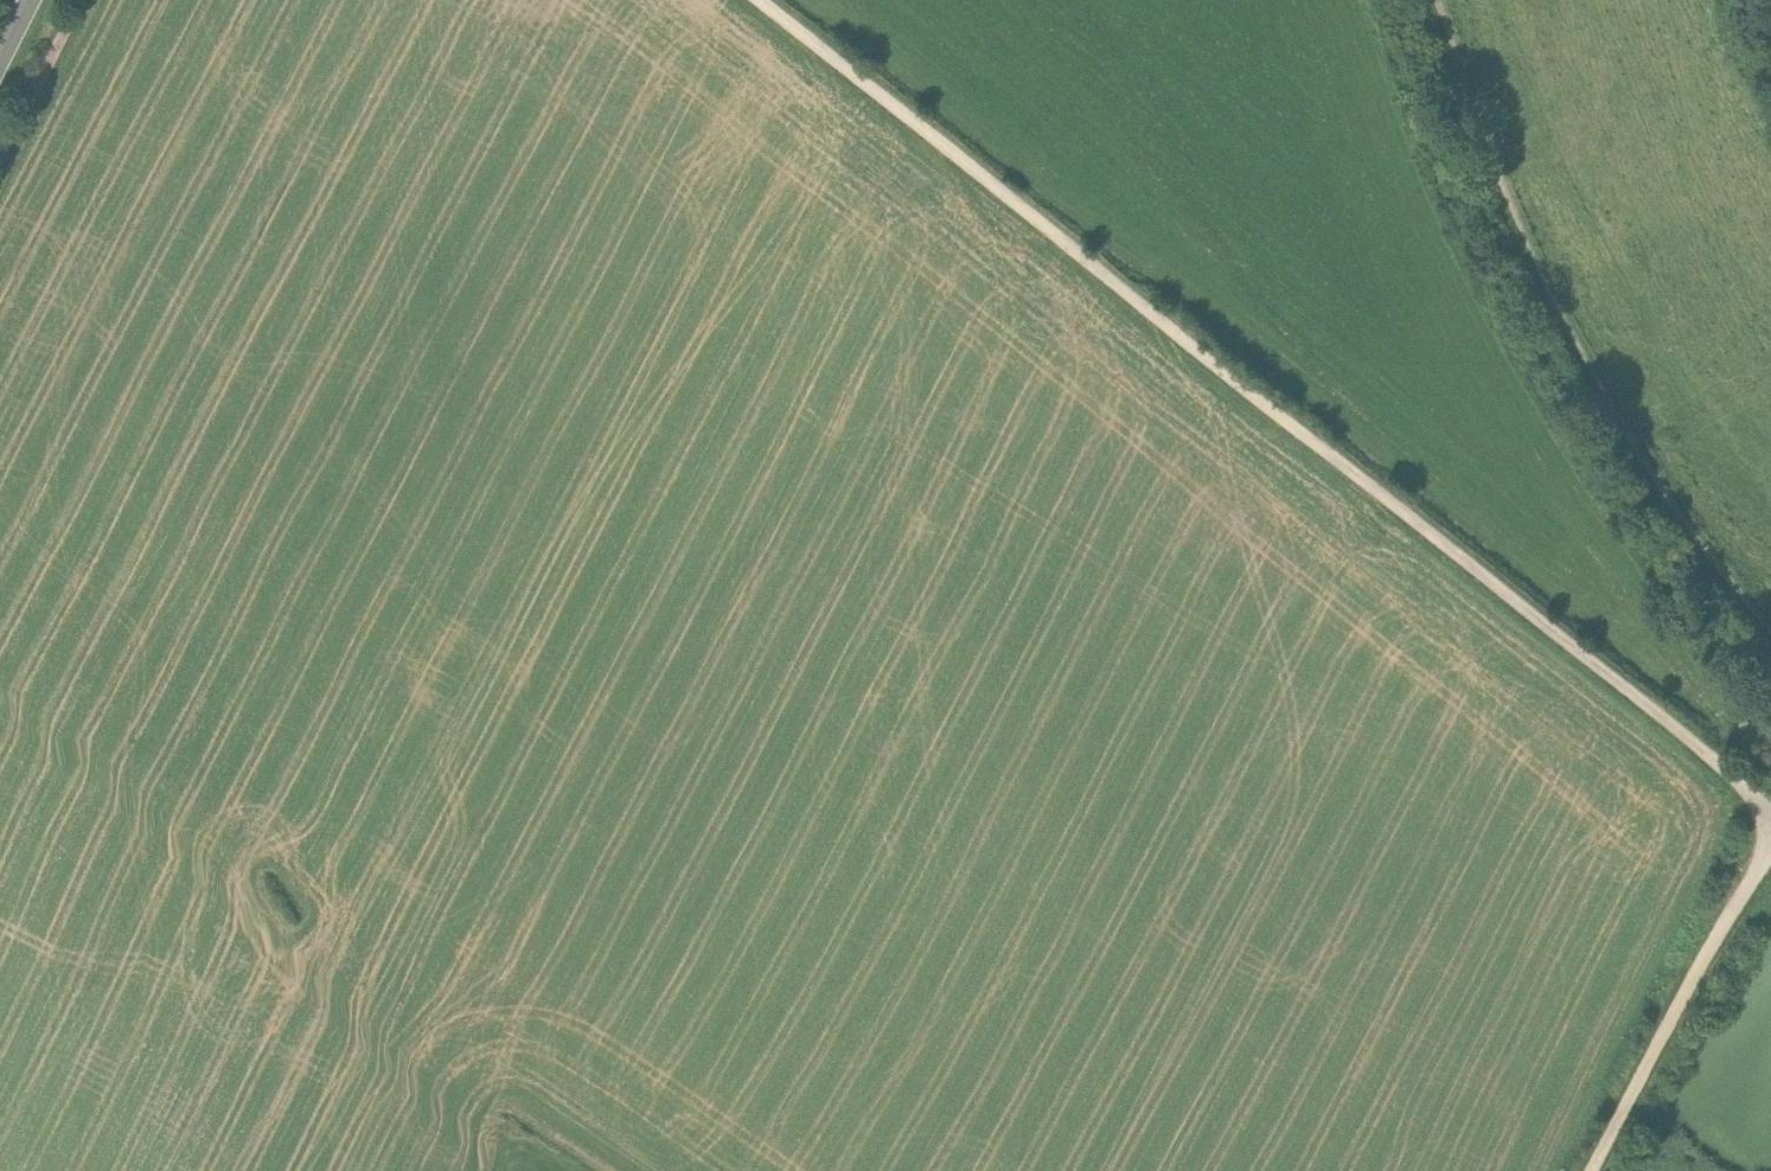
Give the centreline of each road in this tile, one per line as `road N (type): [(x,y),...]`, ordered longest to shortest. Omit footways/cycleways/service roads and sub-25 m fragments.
road 1 (track): [(1770,825),(1732,774),(750,0)]
road 2 (track): [(1770,844),(1591,1170)]

